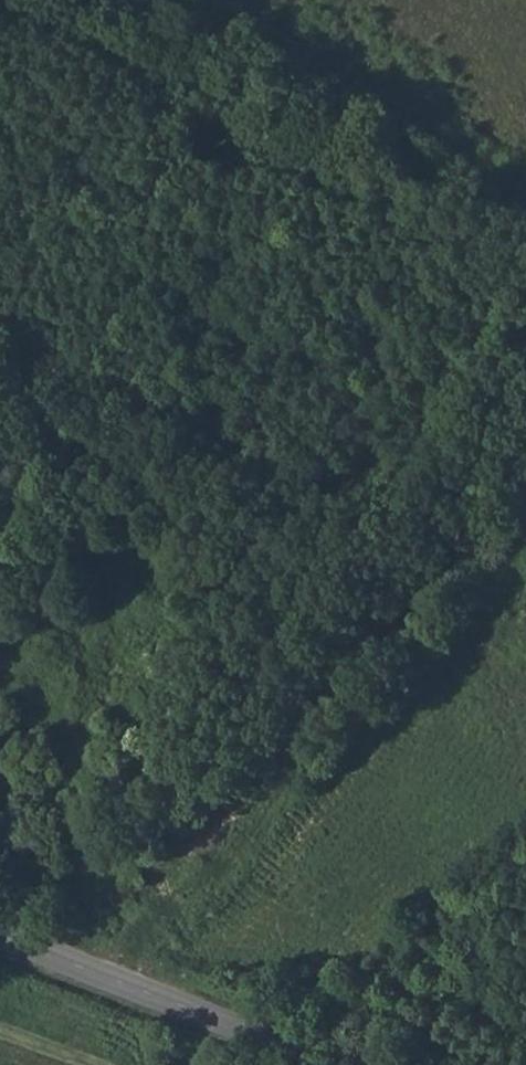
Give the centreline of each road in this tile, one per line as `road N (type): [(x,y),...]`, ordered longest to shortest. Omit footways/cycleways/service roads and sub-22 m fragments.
road 1 (residential): [(331,1064),(0,931)]

